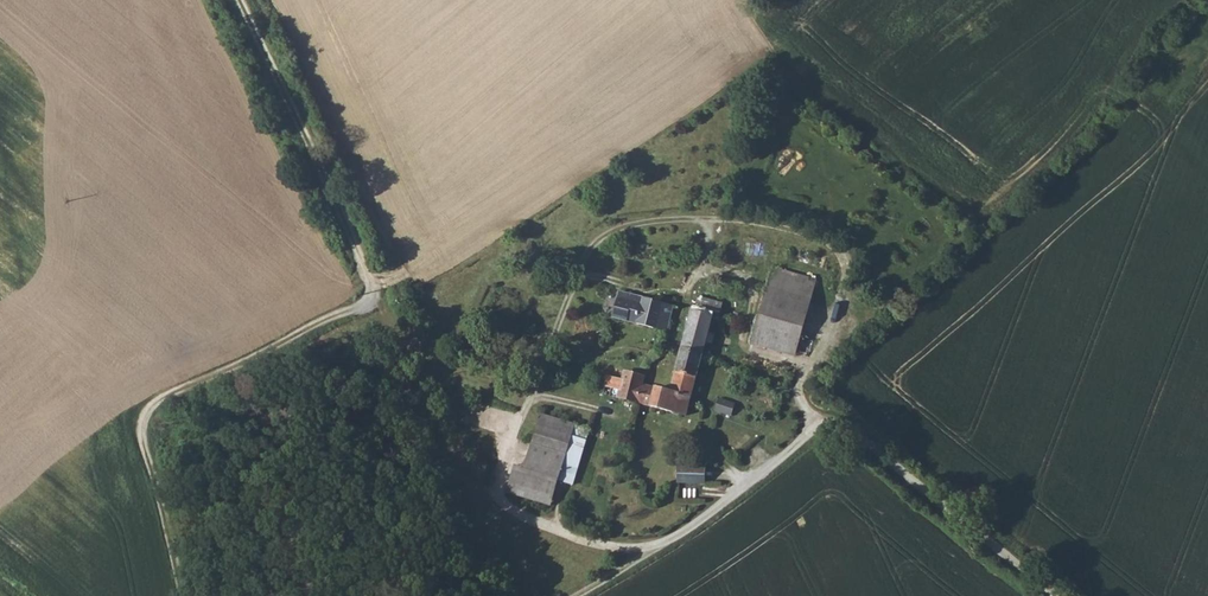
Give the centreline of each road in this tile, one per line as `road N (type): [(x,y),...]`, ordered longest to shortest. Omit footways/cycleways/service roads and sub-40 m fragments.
road 1 (unclassified): [(1049,595),(837,422),(821,421),(689,531),(666,546),(627,552),(499,503),(520,420)]
road 2 (track): [(499,503),(472,486),(434,434),(240,0)]
road 3 (track): [(375,298),(142,410),(184,595)]

